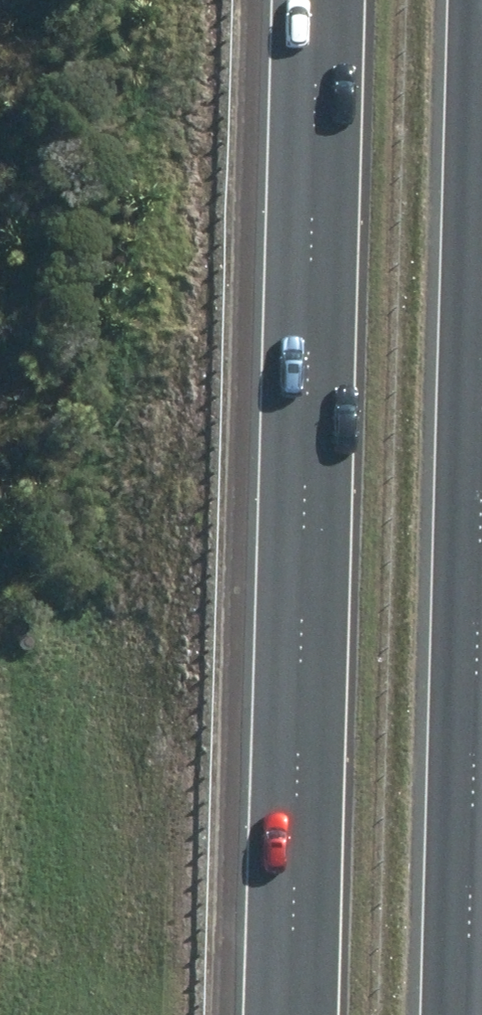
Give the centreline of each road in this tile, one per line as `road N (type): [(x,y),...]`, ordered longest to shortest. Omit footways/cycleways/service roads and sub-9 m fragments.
road 1 (motorway): [(291,1014),(320,0)]
road 2 (motorway): [(481,430),(465,1014)]

